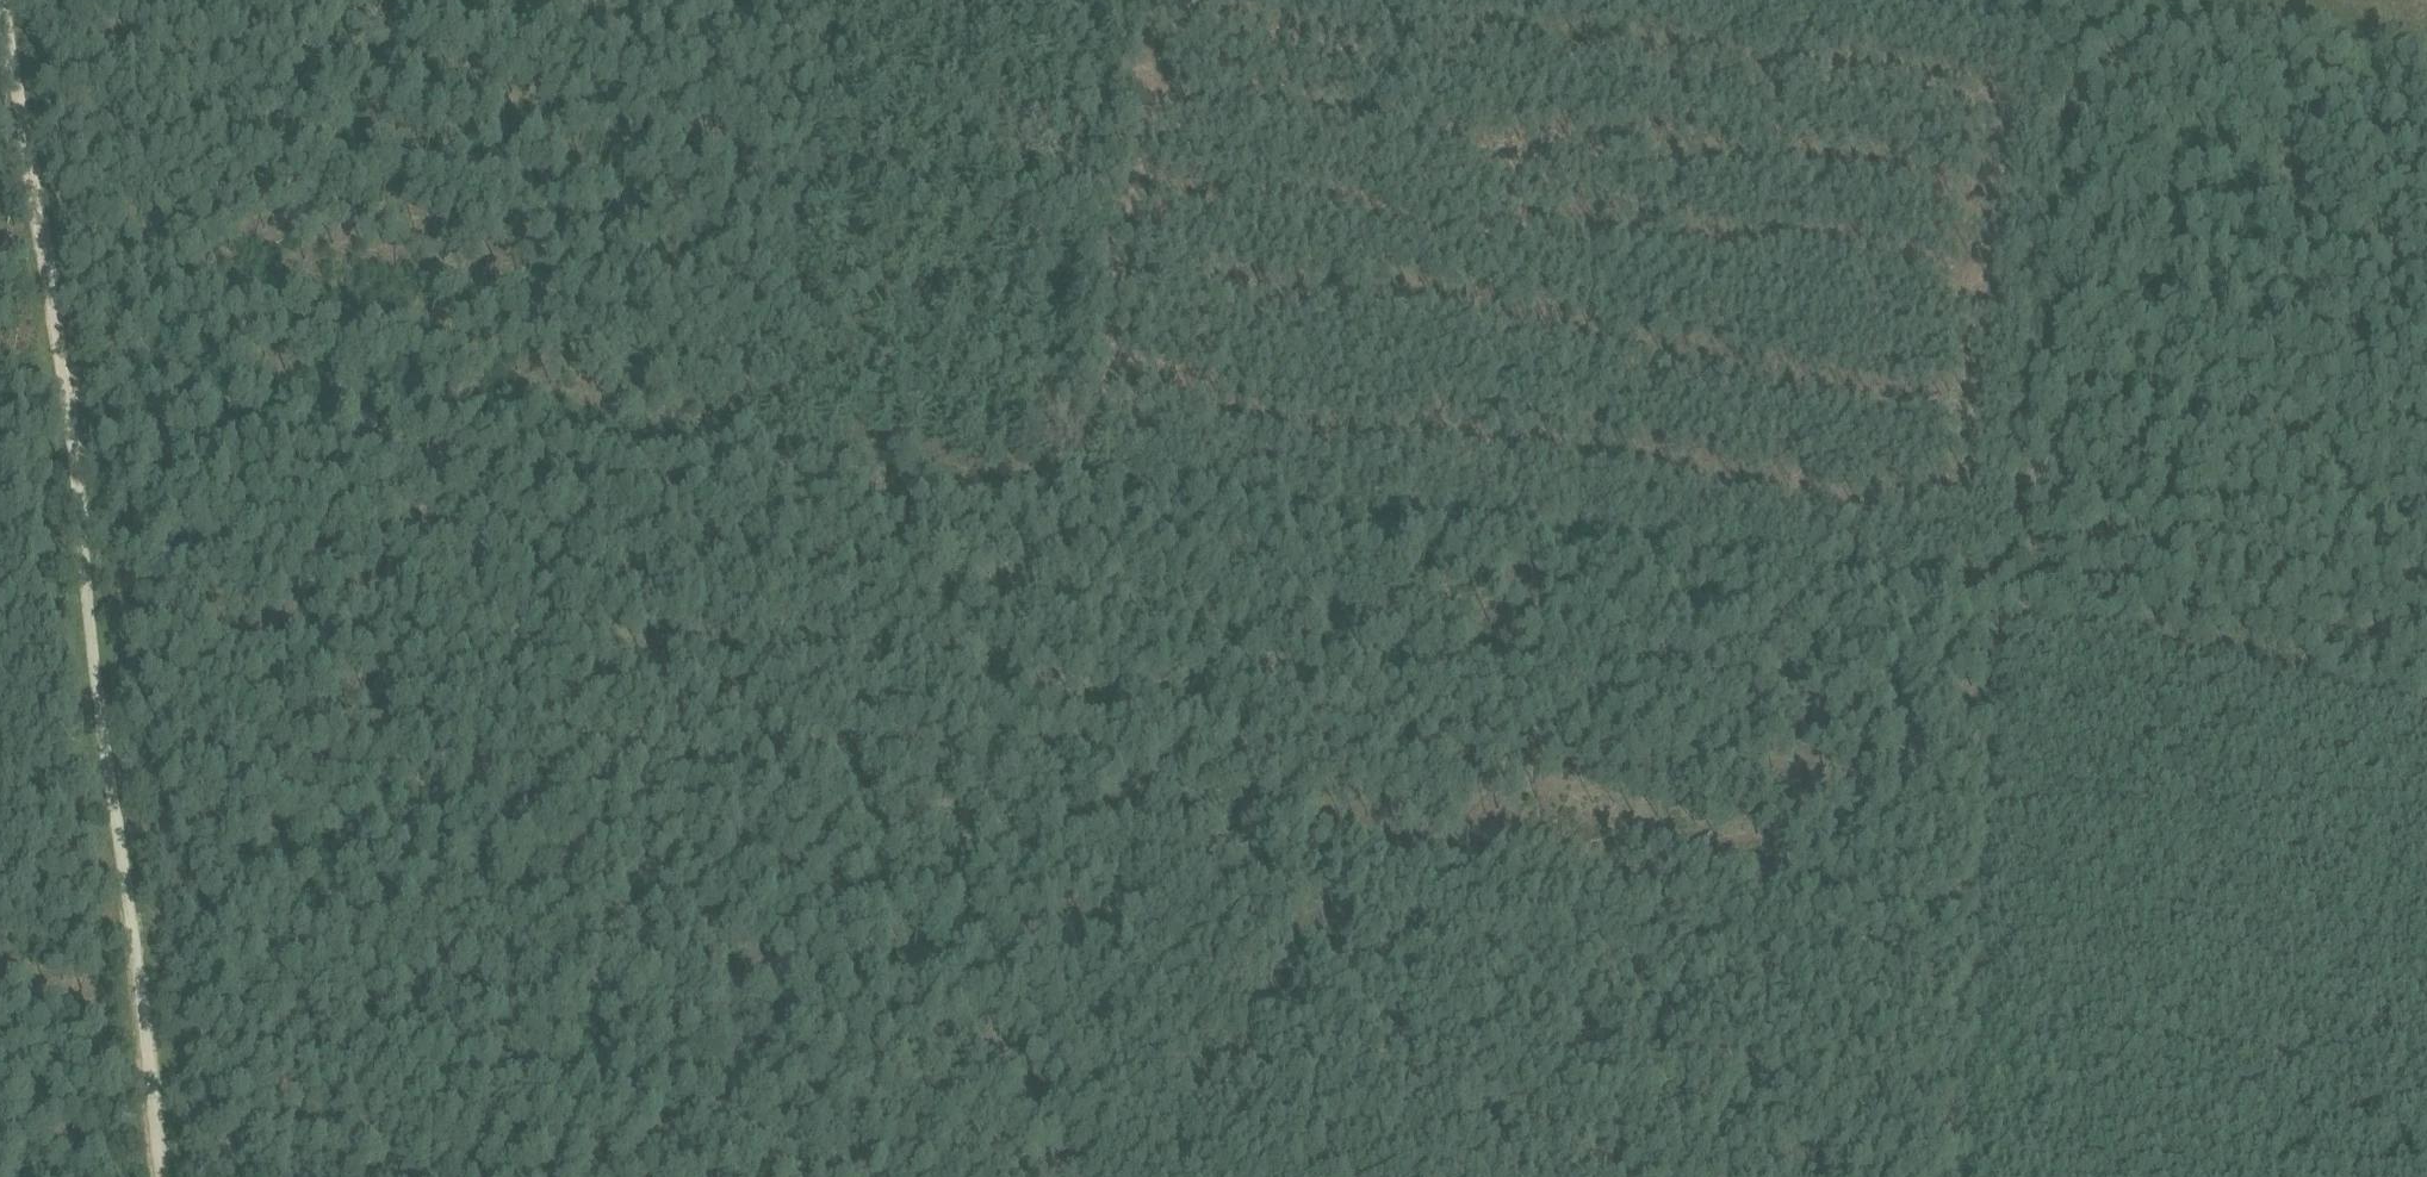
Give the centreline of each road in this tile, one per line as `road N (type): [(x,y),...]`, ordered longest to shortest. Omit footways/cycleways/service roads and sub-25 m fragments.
road 1 (track): [(0,49),(161,1176)]

